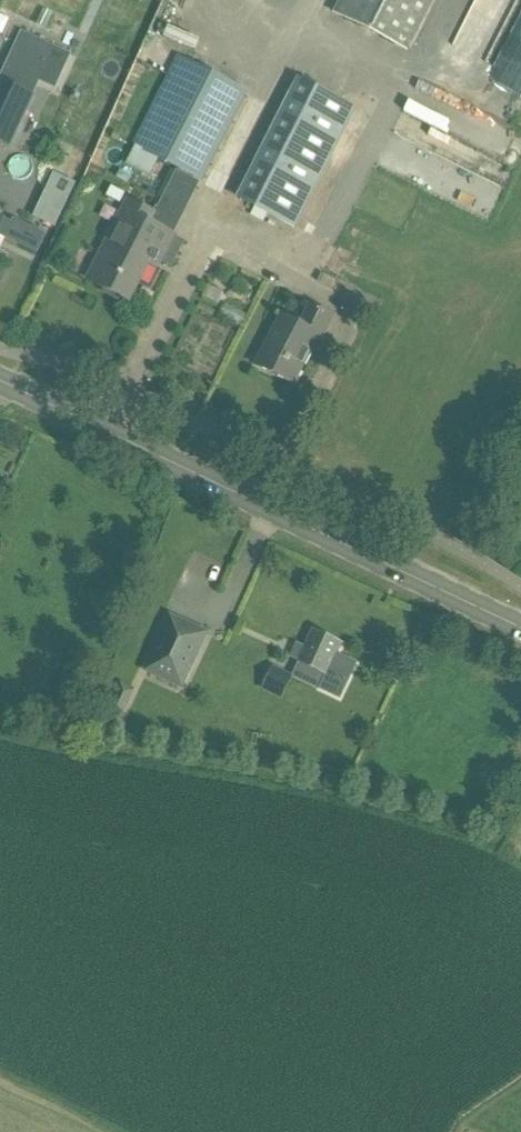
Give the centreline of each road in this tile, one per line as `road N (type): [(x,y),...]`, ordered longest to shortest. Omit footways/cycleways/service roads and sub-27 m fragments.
road 1 (secondary): [(520,629),(0,382)]

